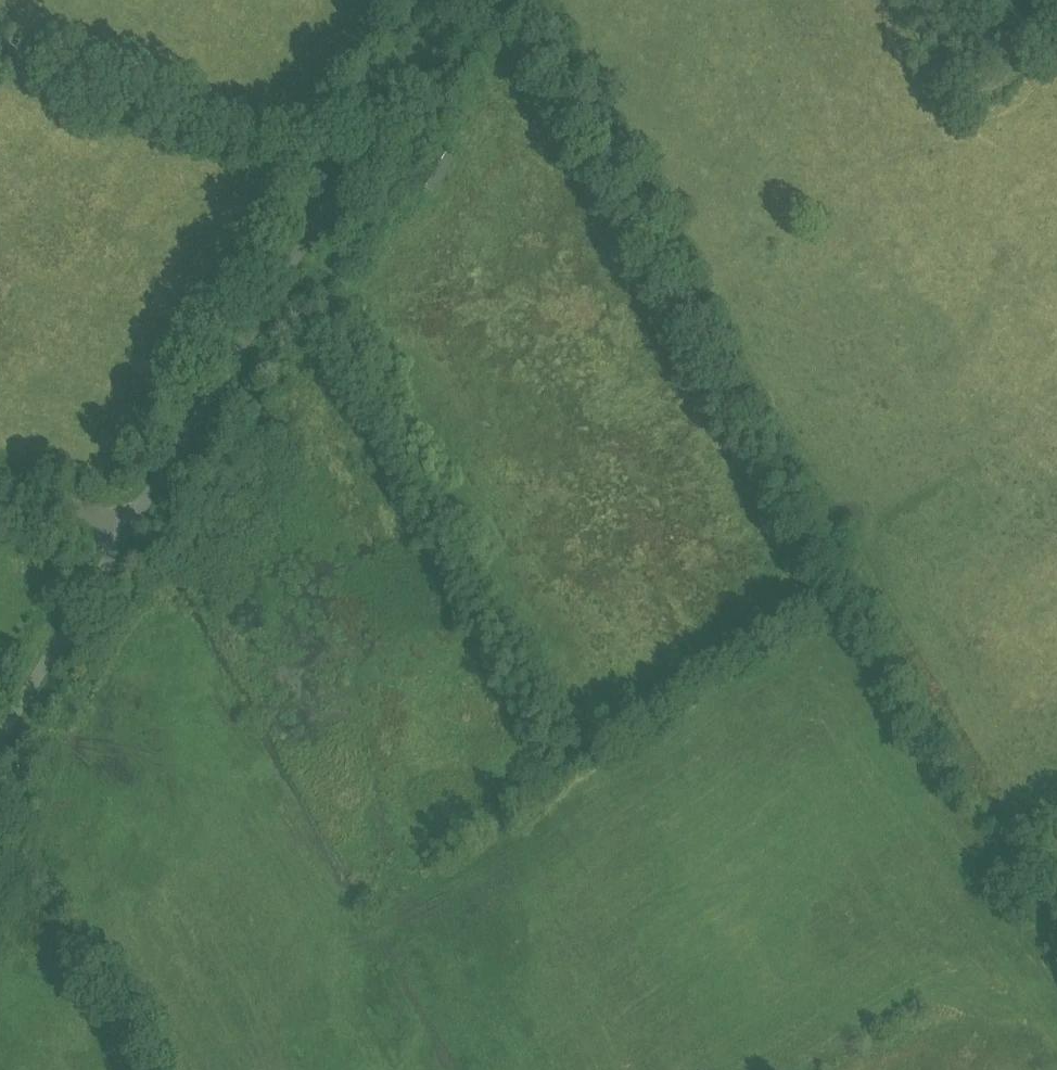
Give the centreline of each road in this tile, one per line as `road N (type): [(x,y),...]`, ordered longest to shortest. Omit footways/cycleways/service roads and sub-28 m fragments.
road 1 (track): [(518,0),(1032,862)]
road 2 (residential): [(455,0),(129,524)]
road 3 (residential): [(129,524),(0,741)]
road 4 (residential): [(129,524),(0,479)]

